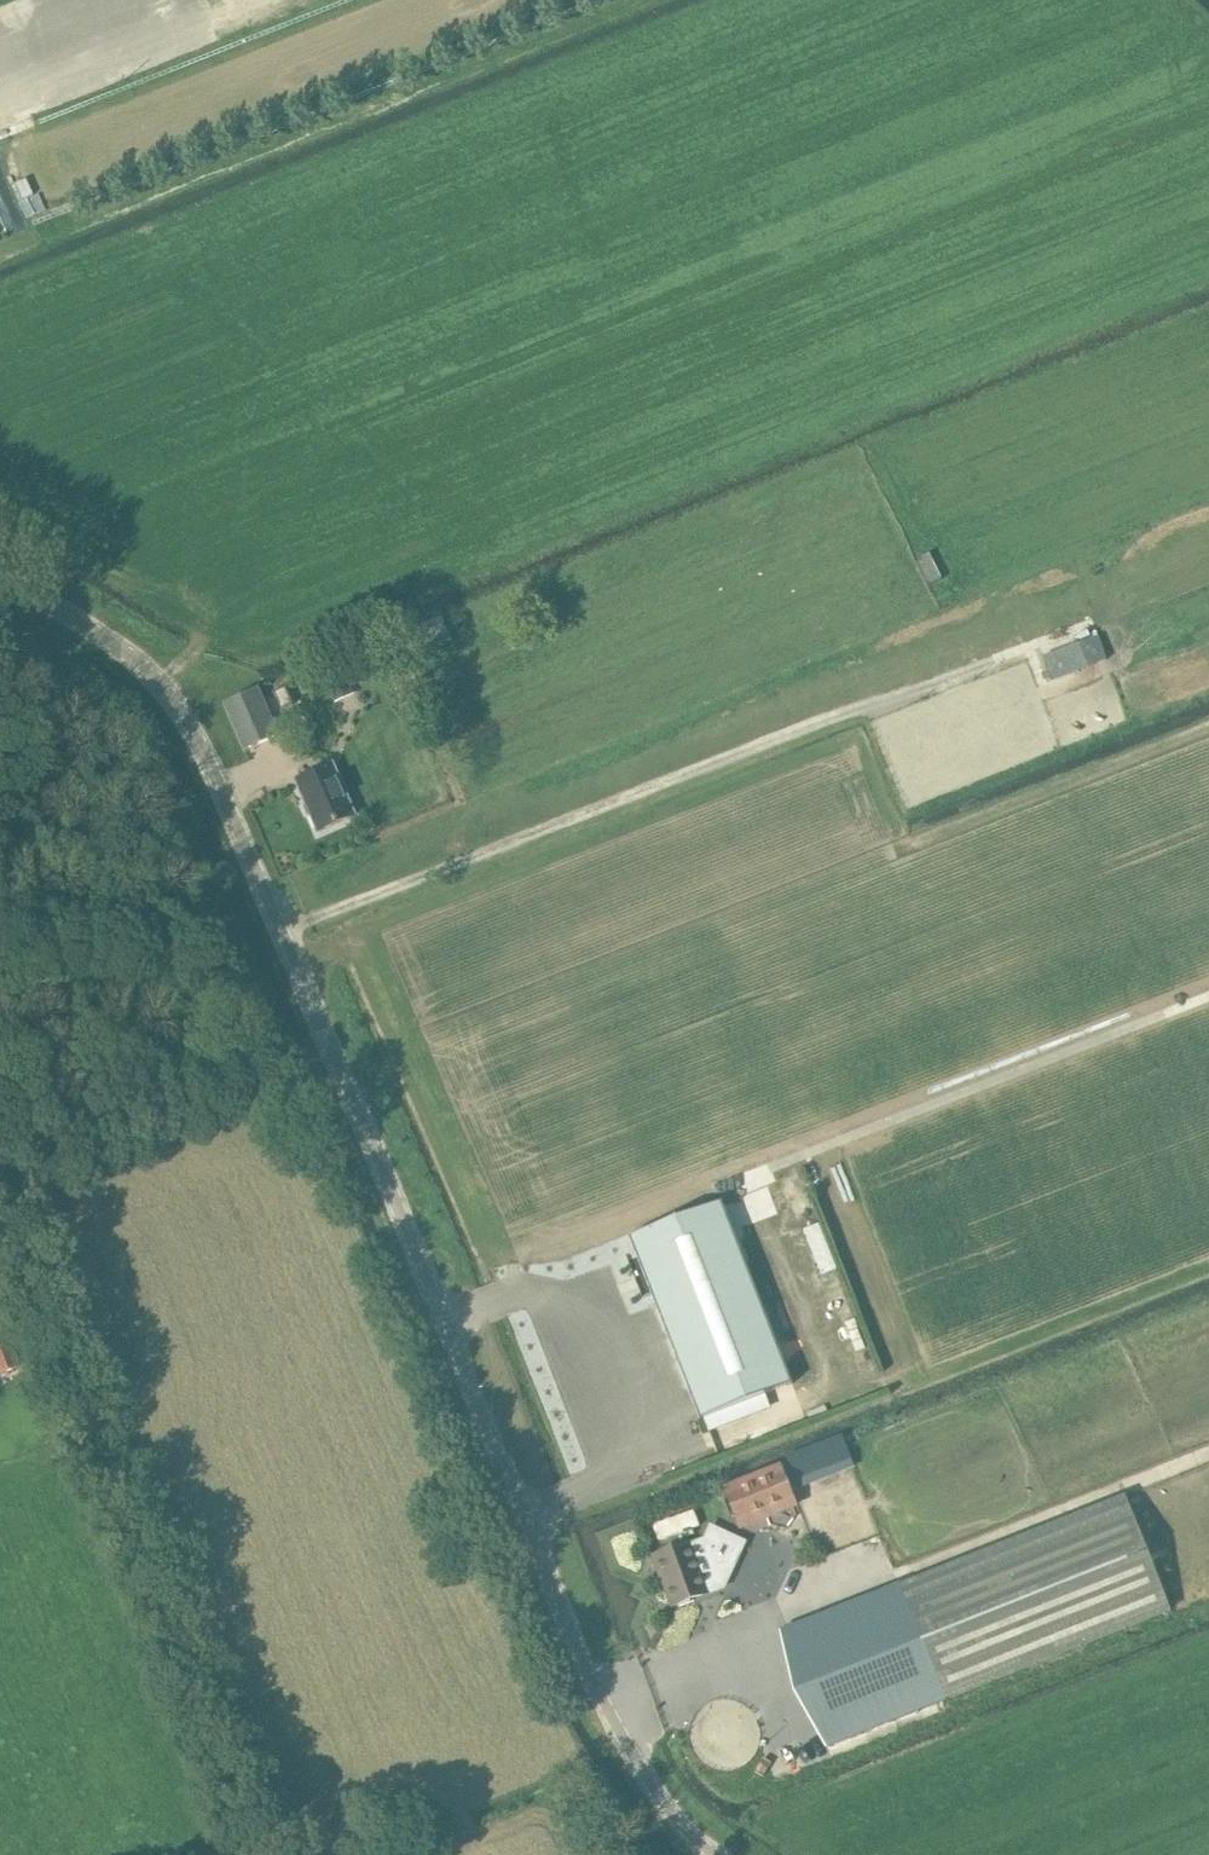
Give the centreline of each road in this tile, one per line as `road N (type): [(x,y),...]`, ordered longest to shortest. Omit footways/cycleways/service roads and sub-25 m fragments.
road 1 (unclassified): [(715,1854),(669,1812),(606,1706),(223,791),(189,728),(146,669),(0,577)]
road 2 (track): [(648,1466),(831,1393),(748,1178),(1161,1014)]
road 3 (track): [(896,1572),(1208,1449)]

